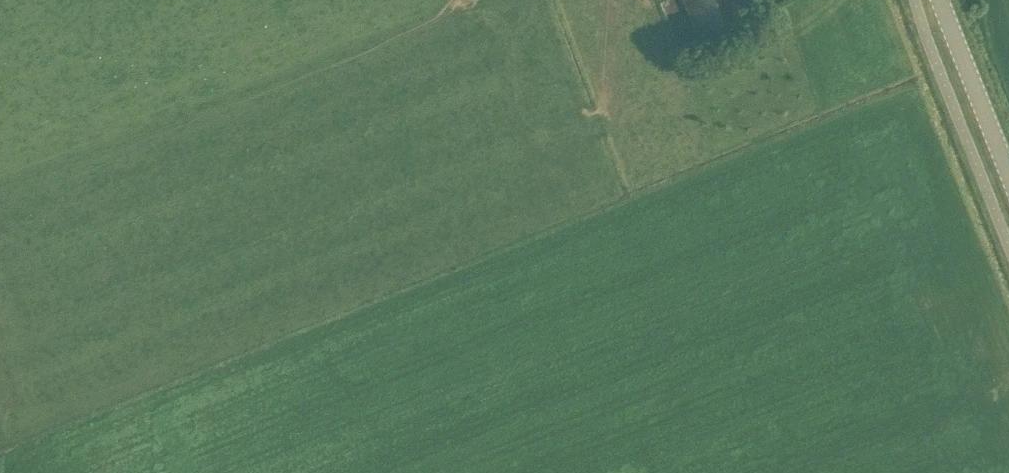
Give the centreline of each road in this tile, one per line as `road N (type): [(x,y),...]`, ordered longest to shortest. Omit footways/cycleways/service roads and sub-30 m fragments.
road 1 (tertiary): [(1008,178),(937,0)]

